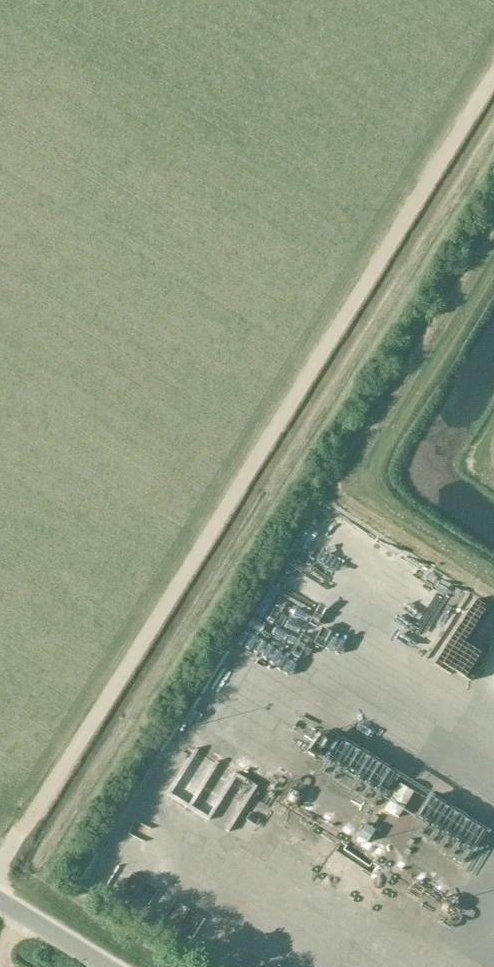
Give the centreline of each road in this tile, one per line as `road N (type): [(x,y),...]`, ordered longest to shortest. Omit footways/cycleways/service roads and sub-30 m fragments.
road 1 (unclassified): [(102,966),(0,904)]

